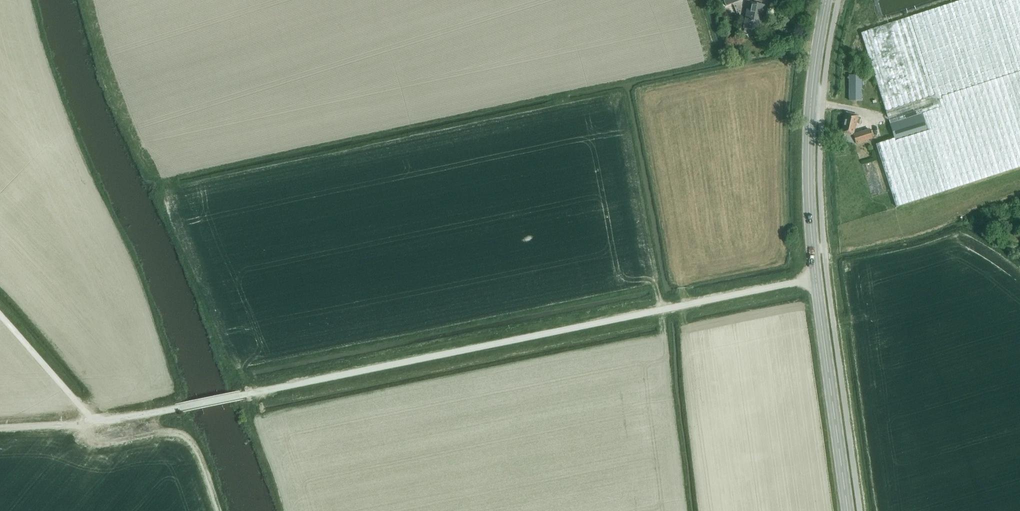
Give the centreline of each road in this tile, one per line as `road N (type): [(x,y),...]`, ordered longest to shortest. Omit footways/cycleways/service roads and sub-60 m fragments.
road 1 (secondary): [(847,510),(815,279),(811,103)]

